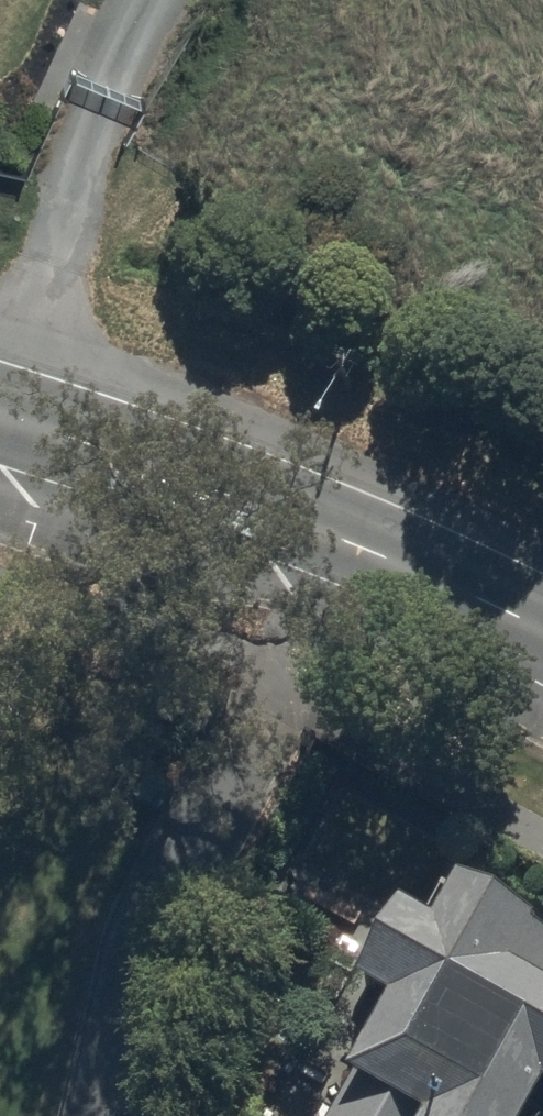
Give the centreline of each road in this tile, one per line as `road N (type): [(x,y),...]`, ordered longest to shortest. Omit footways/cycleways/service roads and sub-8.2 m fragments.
road 1 (residential): [(107,1115),(194,802),(338,547)]
road 2 (secondary): [(338,547),(0,435)]
road 3 (track): [(51,265),(176,157),(268,0)]
road 4 (secondary): [(542,643),(338,547)]

